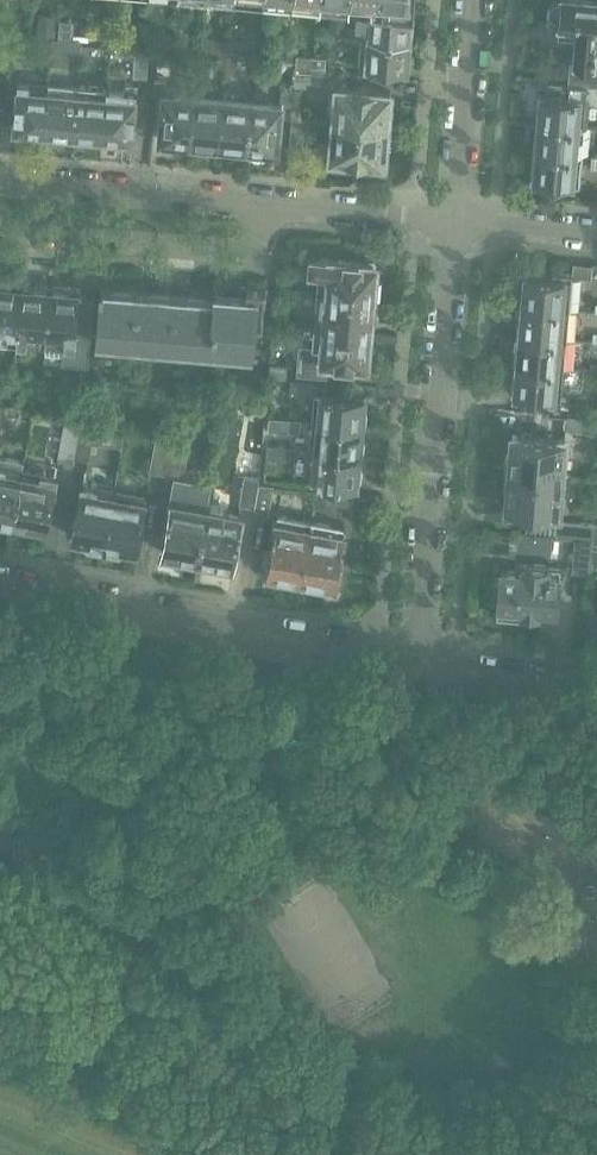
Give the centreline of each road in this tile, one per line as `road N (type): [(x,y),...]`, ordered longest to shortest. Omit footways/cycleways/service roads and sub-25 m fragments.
road 1 (residential): [(415,658),(455,220)]
road 2 (residential): [(415,658),(0,581)]
road 3 (residential): [(0,226),(258,249),(261,204)]
road 4 (residential): [(0,181),(261,204)]
road 5 (residential): [(455,220),(476,0)]
road 6 (residential): [(261,204),(455,220)]
road 7 (residential): [(596,694),(415,658)]
road 8 (residential): [(455,220),(596,234)]

